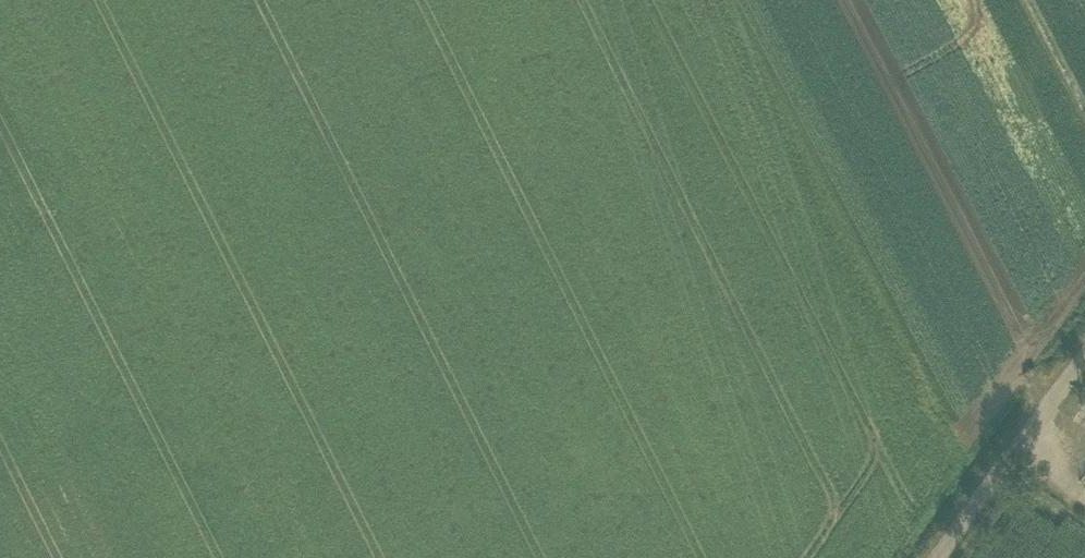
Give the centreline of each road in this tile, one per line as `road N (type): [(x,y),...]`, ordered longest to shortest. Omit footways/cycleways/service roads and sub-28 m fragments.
road 1 (unclassified): [(937,557),(1084,354)]

